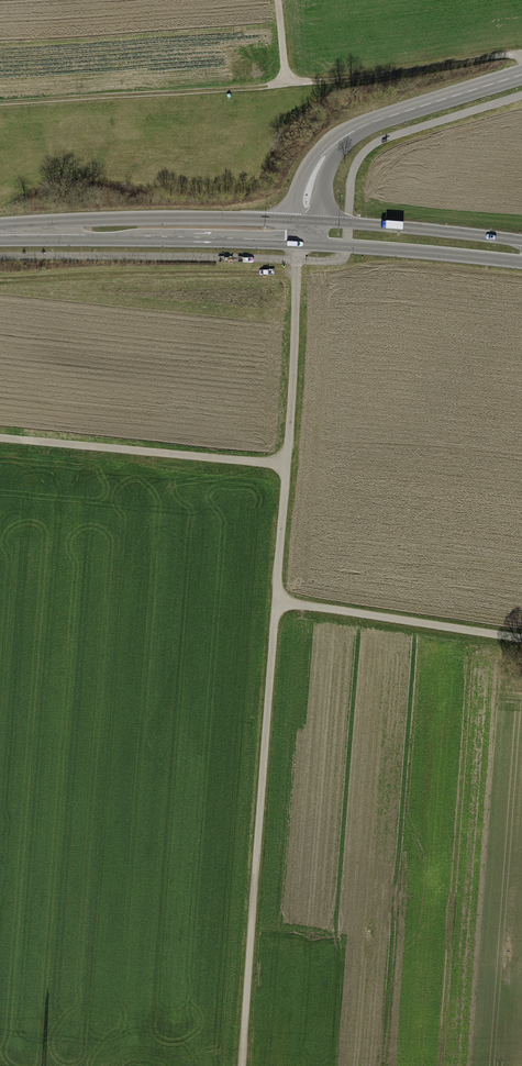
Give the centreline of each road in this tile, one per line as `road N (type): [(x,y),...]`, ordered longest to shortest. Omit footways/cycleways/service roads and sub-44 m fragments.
road 1 (track): [(242,1065),(302,221)]
road 2 (secondary): [(53,229),(104,240),(299,239),(521,257)]
road 3 (track): [(0,438),(287,464)]
road 4 (track): [(0,104),(287,85)]
road 5 (tertiary): [(302,221),(318,165),(351,132),(521,74)]
road 6 (secondary): [(302,221),(104,219),(53,229)]
road 7 (track): [(521,637),(276,600)]
road 8 (track): [(287,85),(521,55)]
road 9 (secondary): [(521,245),(302,221)]

